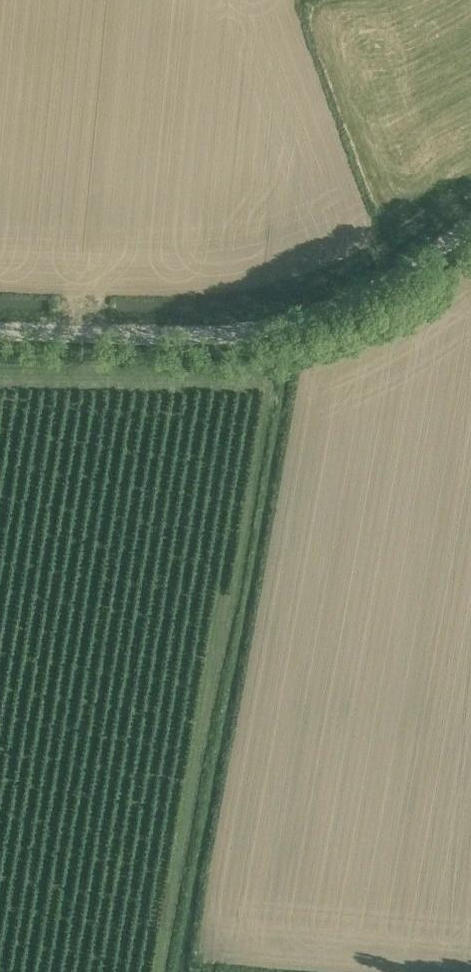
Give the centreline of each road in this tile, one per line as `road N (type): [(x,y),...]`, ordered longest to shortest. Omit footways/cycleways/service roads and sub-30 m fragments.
road 1 (tertiary): [(0,332),(202,337),(257,330),(374,292),(470,230)]

